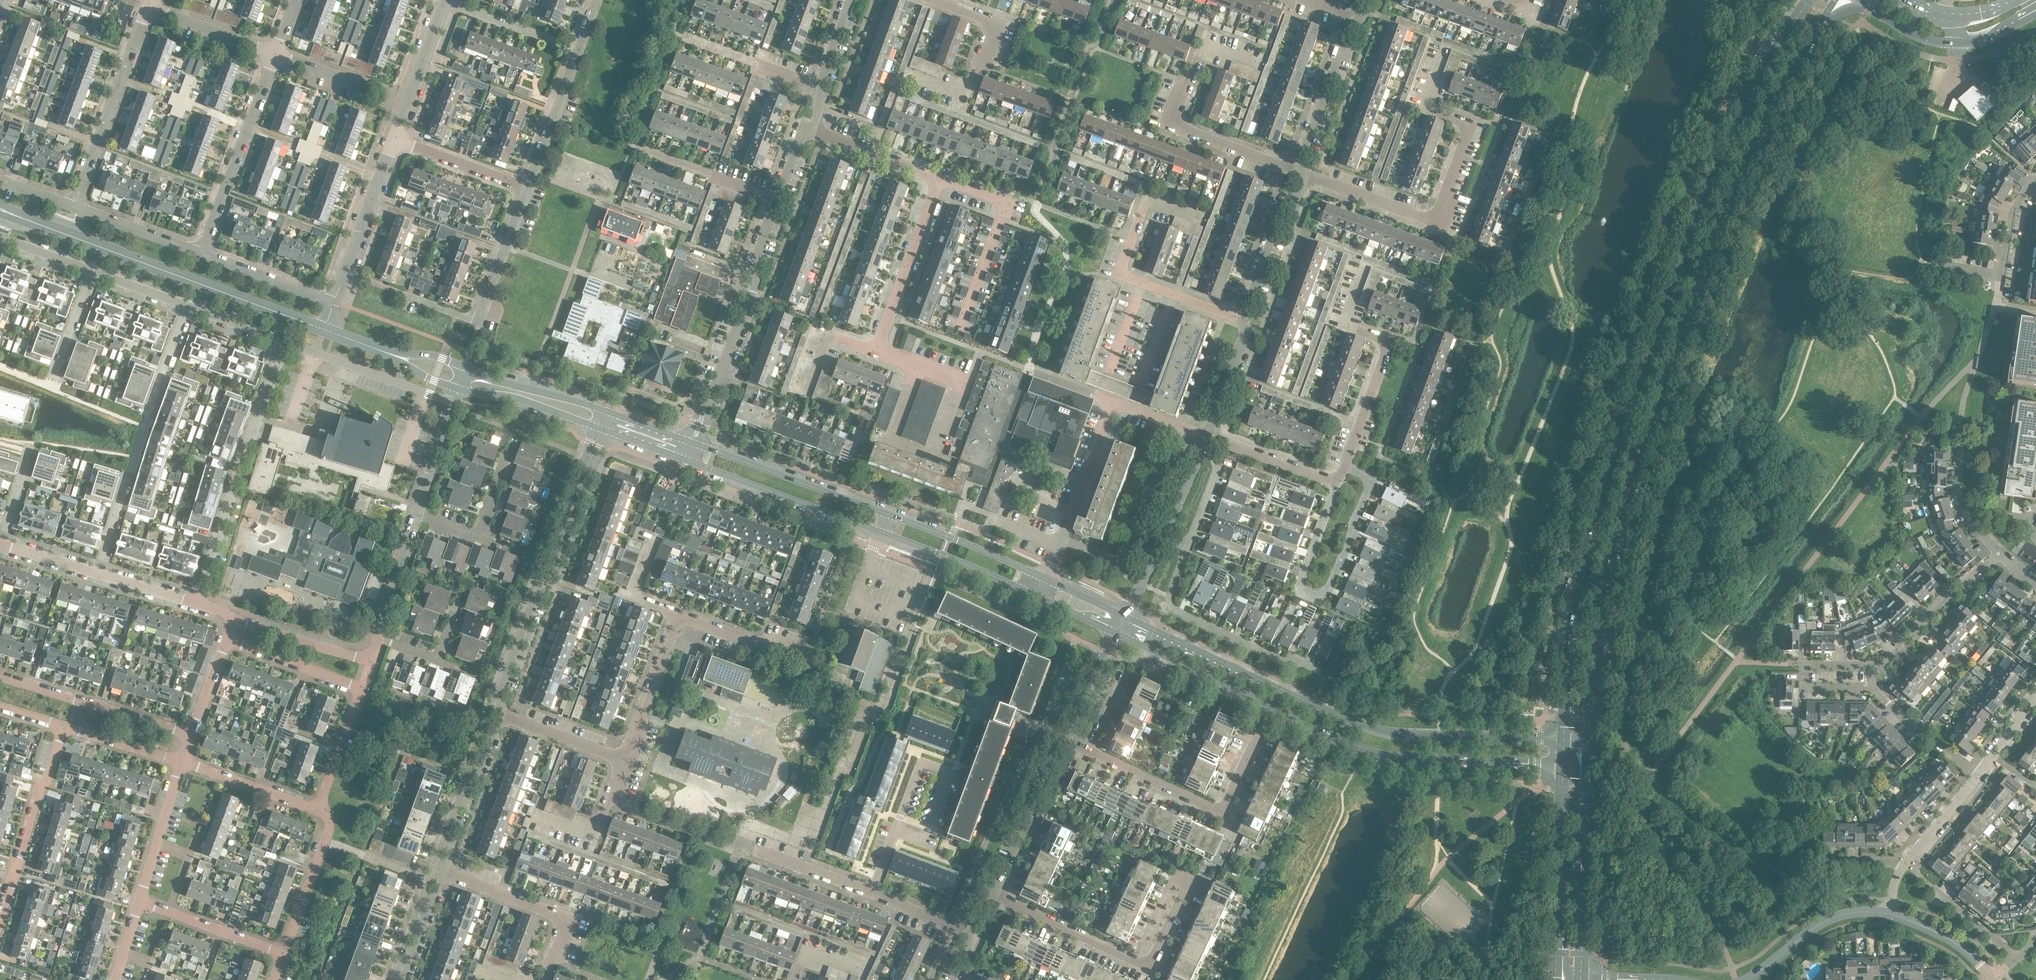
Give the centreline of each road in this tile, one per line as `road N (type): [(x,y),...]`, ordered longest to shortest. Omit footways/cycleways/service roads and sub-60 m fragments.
road 1 (secondary): [(1590,750),(1605,604),(1634,476),(1745,170),(1836,0)]
road 2 (secondary): [(1807,0),(1708,190),(1625,432),(1581,588),(1565,739)]
road 3 (tertiary): [(1117,634),(1384,755),(1563,765)]
road 4 (tertiary): [(1565,739),(1377,730),(1126,616)]
road 5 (tertiary): [(686,460),(1041,598)]
road 6 (tertiary): [(1045,579),(698,444)]
road 7 (residential): [(1302,173),(1437,223),(1474,123),(1423,102),(1442,47)]
road 8 (tertiary): [(324,330),(13,215)]
road 9 (residential): [(1337,482),(1295,589),(1325,600),(1372,479),(1345,467)]
road 10 (residential): [(100,573),(188,306)]
road 11 (residential): [(197,605),(285,342)]
road 12 (residential): [(320,808),(359,689),(227,640)]
road 13 (unclassified): [(501,714),(497,701),(587,466)]
road 14 (residential): [(994,894),(1143,963),(1153,960),(1190,879)]
road 15 (residential): [(1345,467),(1384,353),(1380,342),(1344,326),(1363,270)]
road 16 (residential): [(1089,751),(1216,810),(1226,808),(1259,735)]
road 17 (secondary): [(1581,977),(1590,750)]
road 18 (residential): [(965,934),(757,850)]
road 19 (residential): [(1319,670),(1290,664),(1174,609),(1171,594),(1188,548)]
road 20 (residential): [(1250,324),(1115,275),(1140,205)]
road 21 (residential): [(707,404),(755,286),(753,268),(779,202)]
road 22 (secondary): [(1563,765),(1555,979)]
road 23 (residential): [(73,207),(148,10)]
road 24 (residential): [(1302,173),(1171,124),(1195,59)]
road 25 (residential): [(202,254),(275,60)]
road 26 (residential): [(0,923),(64,729)]
road 27 (residential): [(913,76),(968,95),(995,23),(934,0)]
road 28 (residential): [(191,735),(0,677)]
road 29 (residential): [(541,979),(564,920),(438,870)]
road 30 (tertiary): [(1857,0),(1911,34),(1943,42),(1984,40),(2035,14)]
road 31 (residential): [(1045,579),(1116,401)]
road 32 (residential): [(876,348),(935,178)]
road 33 (residential): [(453,402),(285,342)]
road 34 (residential): [(334,303),(395,140)]
road 35 (unclassified): [(994,894),(1065,739)]
road 36 (unclassified): [(438,870),(469,776),(483,762),(501,714)]
road 37 (residential): [(919,364),(960,379),(934,456),(892,440)]
road 38 (residential): [(1302,173),(1357,15)]
road 39 (unclassified): [(1891,914),(1831,919),(1744,979)]
road 40 (residential): [(1881,666),(1998,553)]
road 41 (residential): [(1250,324),(1302,173)]
road 42 (residential): [(377,637),(358,659),(234,618)]
road 43 (residential): [(681,614),(625,757)]
road 44 (residential): [(280,952),(322,838),(320,808)]
road 45 (residential): [(280,952),(141,902)]
road 46 (residential): [(1998,553),(1965,514),(1958,487),(1962,419)]
road 47 (tertiary): [(606,411),(466,367)]
road 48 (residential): [(320,808),(181,764)]
road 49 (residential): [(395,140),(445,4)]
road 50 (residential): [(141,902),(181,764)]
road 51 (residential): [(526,188),(574,53)]
road 52 (tertiary): [(458,389),(512,397),(595,427)]
road 53 (residential): [(418,514),(479,534),(505,460)]
road 54 (residential): [(478,321),(526,188)]
road 55 (residential): [(334,303),(202,254)]
road 56 (residential): [(526,188),(395,140)]
road 57 (residential): [(1006,203),(959,334)]
road 58 (residential): [(935,178),(806,128)]
road 59 (residential): [(574,53),(445,4)]
road 60 (residential): [(202,254),(73,207)]
road 61 (residential): [(1977,773),(1918,734),(1873,686)]
road 62 (residential): [(275,60),(148,10)]
road 63 (residential): [(1337,482),(1211,435)]
road 64 (residential): [(625,757),(501,714)]
road 65 (residential): [(418,514),(377,637)]
road 66 (residential): [(803,656),(681,614)]
road 67 (residential): [(377,637),(439,659),(459,602)]
road 68 (residential): [(64,729),(181,764)]
road 69 (unclassified): [(1992,979),(1954,942),(1891,914)]

